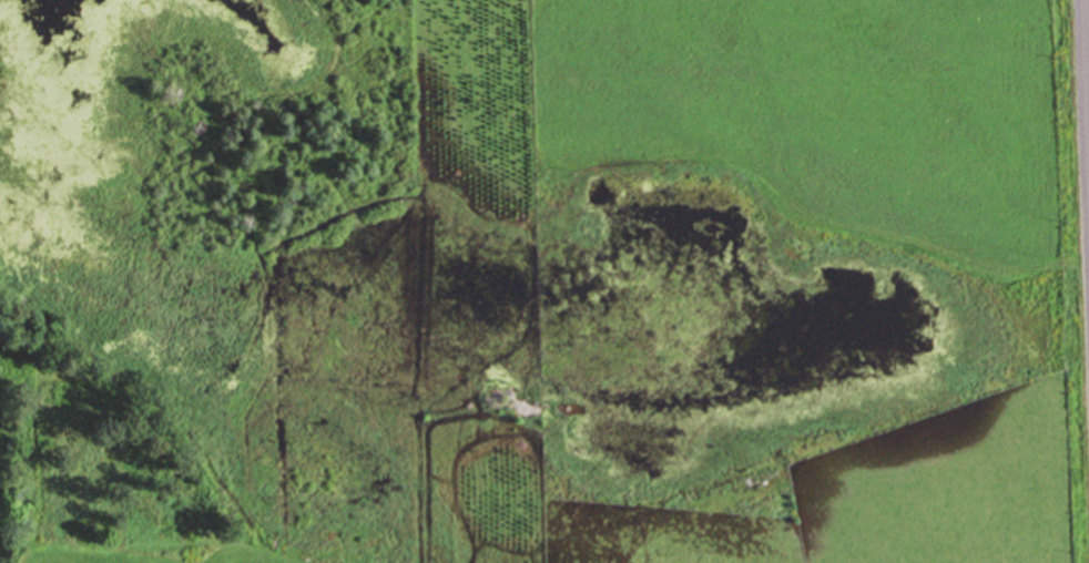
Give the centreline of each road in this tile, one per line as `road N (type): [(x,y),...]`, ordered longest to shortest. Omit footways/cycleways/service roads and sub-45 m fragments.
road 1 (residential): [(1088,180),(1082,0)]

